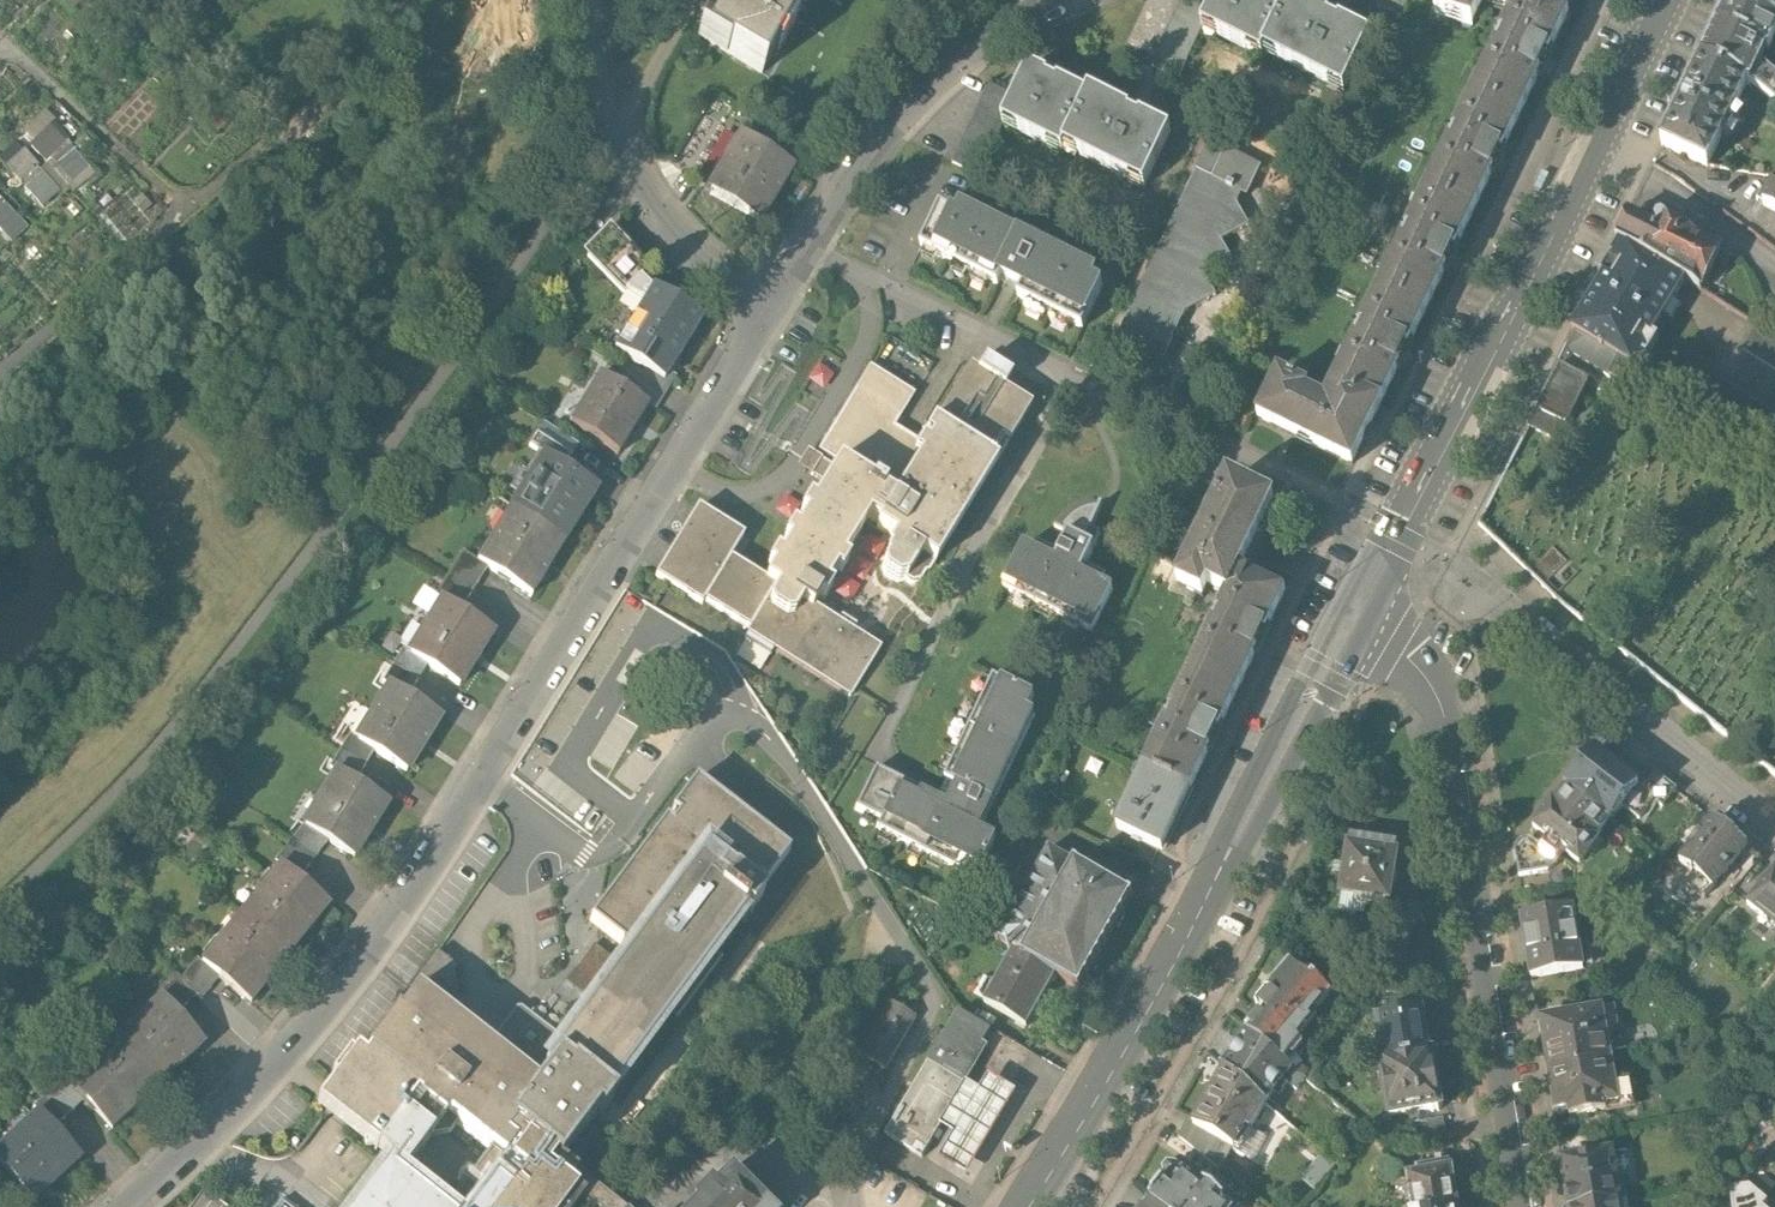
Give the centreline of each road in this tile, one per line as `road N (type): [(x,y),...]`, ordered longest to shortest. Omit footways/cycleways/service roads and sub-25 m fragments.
road 1 (residential): [(770,306),(434,861),(337,995),(246,1097),(128,1206)]
road 2 (primary): [(1357,616),(1143,1019),(1028,1206)]
road 3 (residential): [(1357,616),(1427,674),(1454,749),(1518,1206)]
road 4 (primary): [(1403,532),(1668,0)]
road 5 (residential): [(1063,0),(977,41),(917,92),(770,306)]
road 6 (residential): [(1774,822),(1480,581)]
road 7 (residential): [(588,0),(592,73),(642,190),(674,236),(770,306)]

